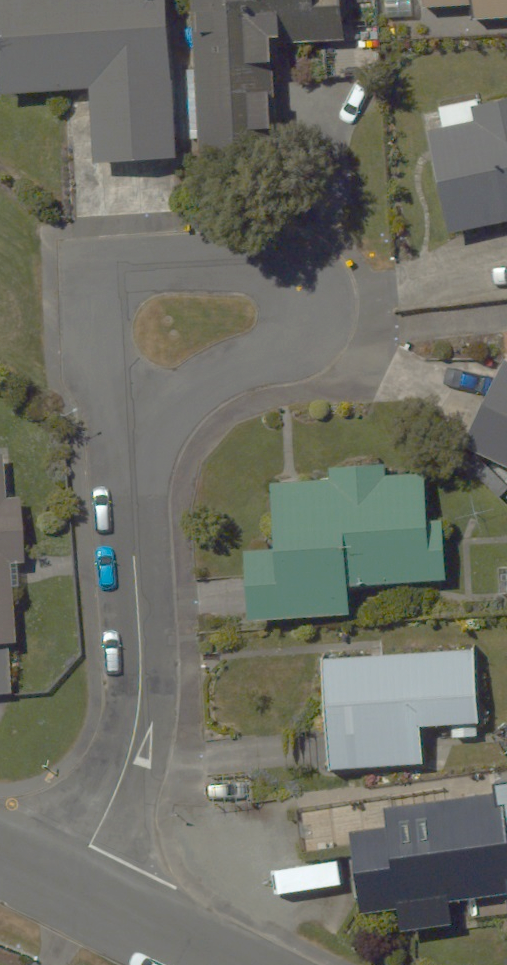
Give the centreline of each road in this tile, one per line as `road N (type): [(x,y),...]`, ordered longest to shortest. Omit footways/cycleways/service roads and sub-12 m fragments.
road 1 (residential): [(132,460),(186,397),(286,345),(297,321),(275,271),(249,260),(143,262),(94,294),(87,325),(93,365),(122,428)]
road 2 (residential): [(132,460),(142,692),(133,748),(65,887)]
road 3 (residential): [(65,887),(217,964)]

